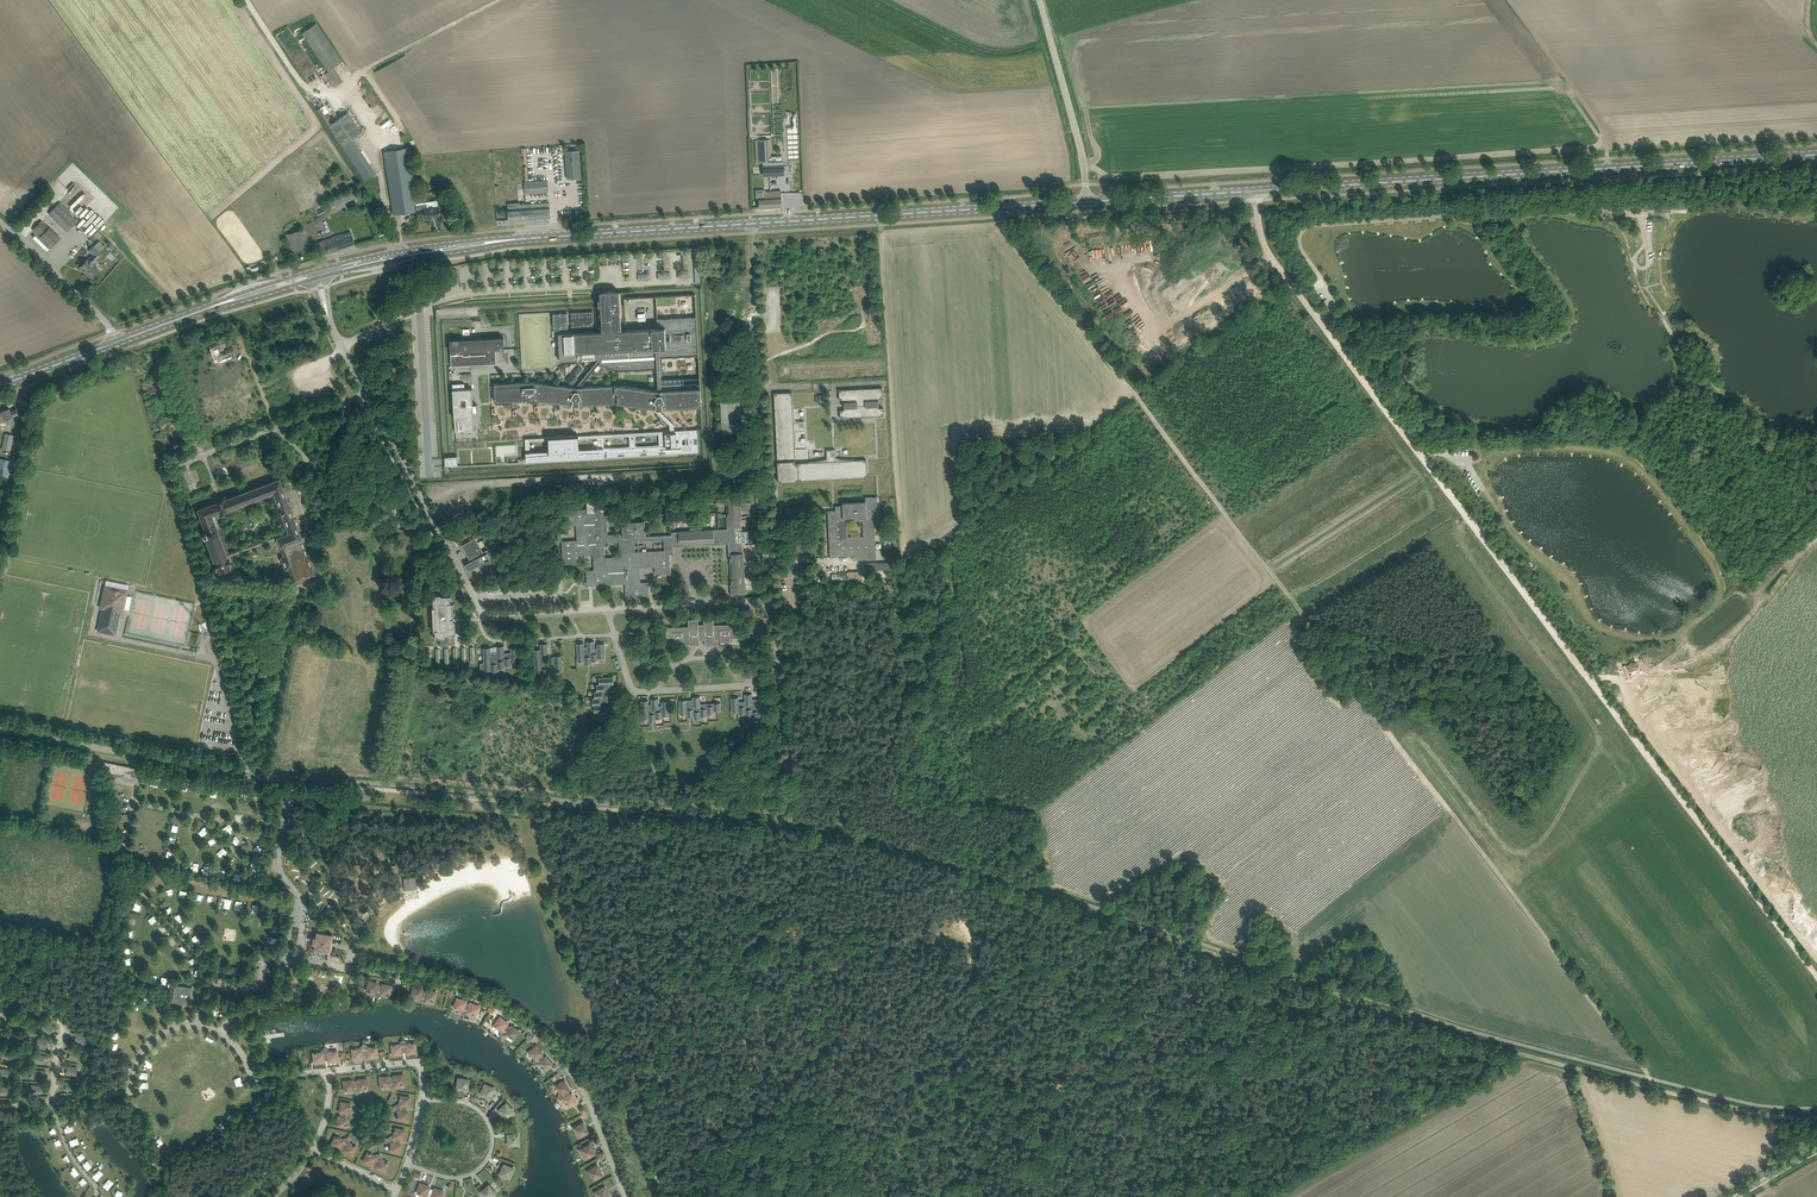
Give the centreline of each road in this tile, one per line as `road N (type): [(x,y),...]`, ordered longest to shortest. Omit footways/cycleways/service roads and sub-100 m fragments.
road 1 (track): [(290,781),(836,831),(1459,1036),(1740,1109),(1816,1118)]
road 2 (track): [(1005,207),(1007,226),(1653,1088)]
road 3 (track): [(1816,978),(1319,319)]
road 4 (primary): [(1816,156),(1087,201)]
road 5 (primary): [(1087,201),(495,241)]
road 6 (unclassified): [(301,934),(305,905),(277,861),(290,781),(0,728)]
road 7 (track): [(664,809),(684,926),(676,951),(678,1001),(659,1038),(659,1075),(644,1100),(643,1121),(668,1196)]
road 8 (track): [(949,1196),(989,1100),(973,1030),(986,1005),(964,914),(975,866)]
road 9 (track): [(695,472),(476,484),(423,499)]
road 10 (unclassified): [(1087,201),(1081,148),(1040,0)]
road 11 (unclassified): [(0,220),(106,321),(117,342)]
road 12 (track): [(505,0),(364,72)]
road 13 (track): [(1318,317),(1266,243),(1258,191)]
road 14 (primary): [(313,275),(437,249)]
road 15 (primary): [(0,385),(117,342)]

